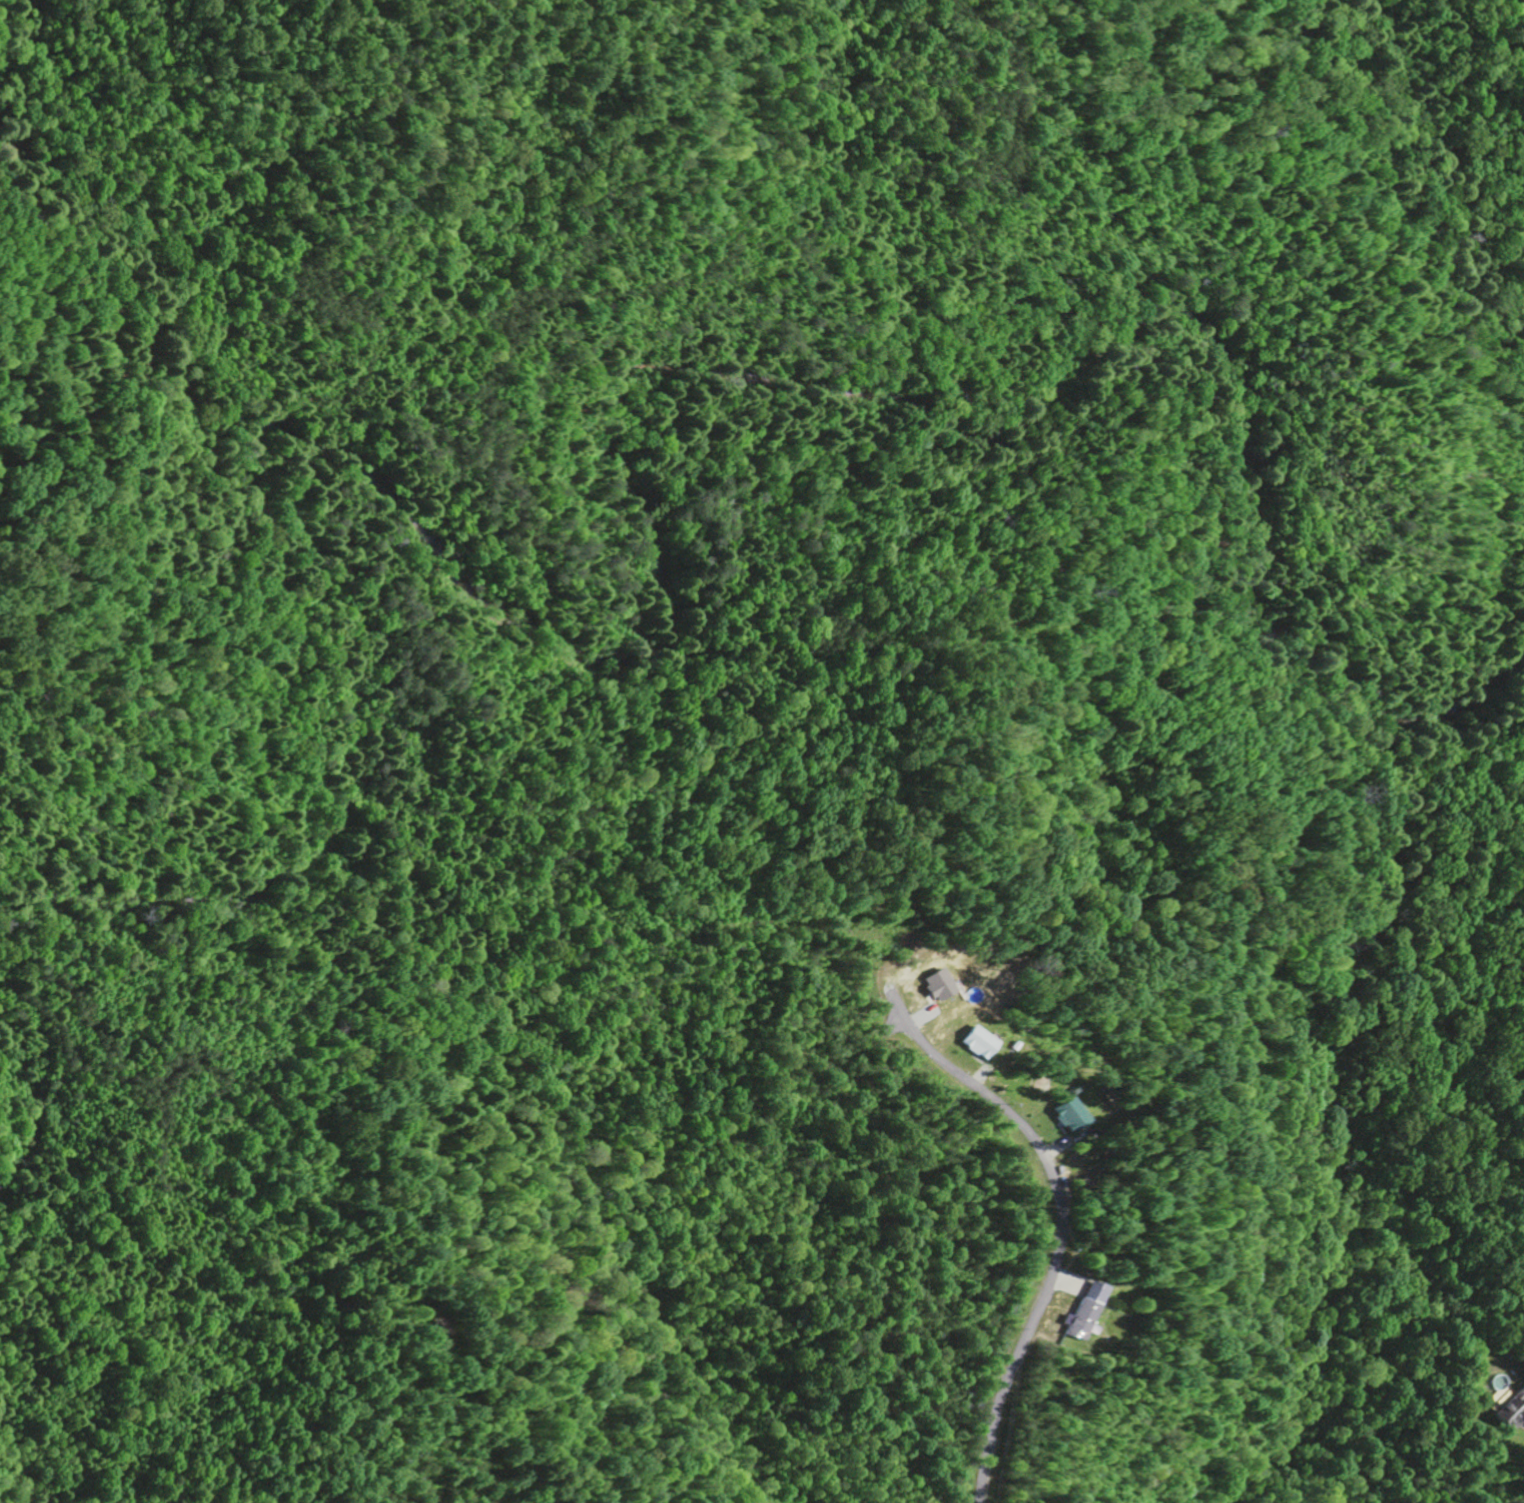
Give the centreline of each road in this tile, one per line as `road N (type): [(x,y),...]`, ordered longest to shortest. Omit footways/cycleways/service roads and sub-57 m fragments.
road 1 (residential): [(993,1502),(1045,1331),(1066,1222),(1018,1131),(896,1022),(890,958)]

